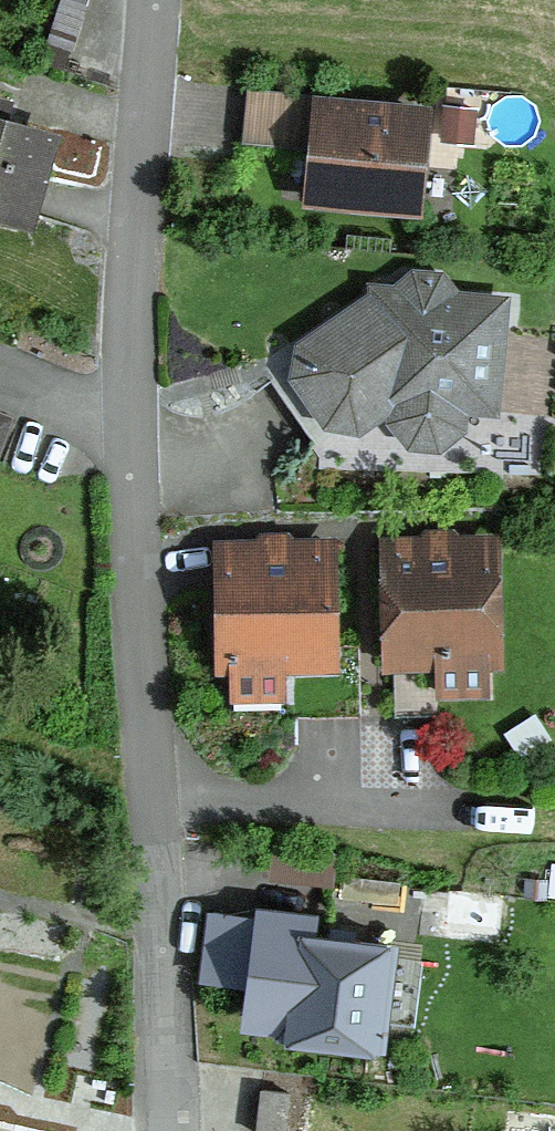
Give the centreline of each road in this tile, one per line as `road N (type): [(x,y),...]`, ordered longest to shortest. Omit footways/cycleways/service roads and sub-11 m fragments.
road 1 (residential): [(146,808),(130,438),(145,0)]
road 2 (residential): [(170,1130),(167,1006),(146,808)]
road 3 (residential): [(146,808),(447,814)]

